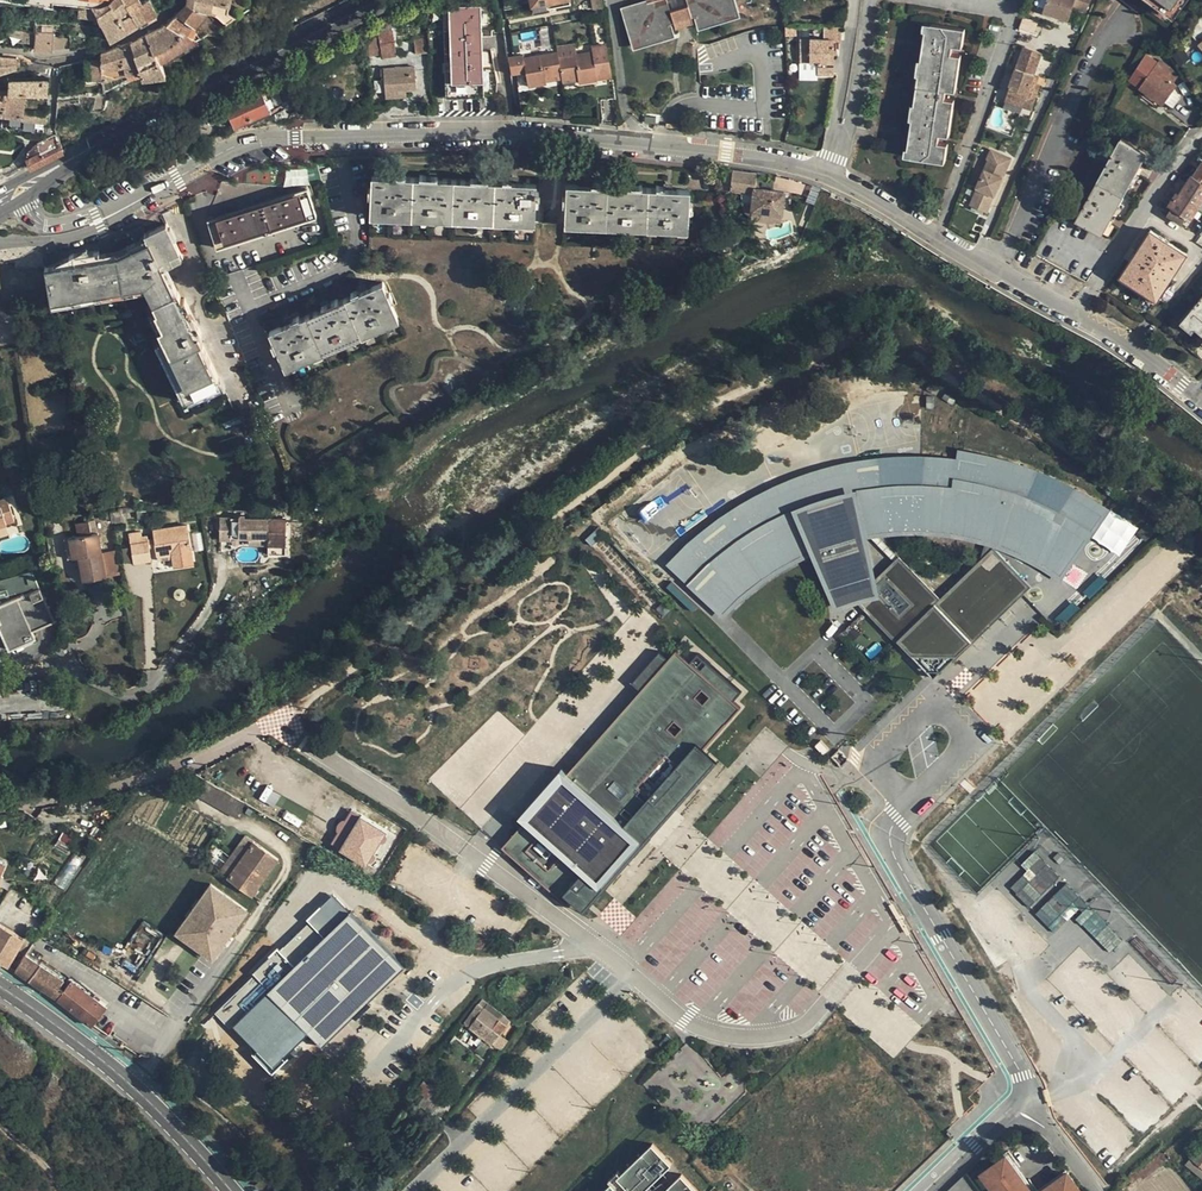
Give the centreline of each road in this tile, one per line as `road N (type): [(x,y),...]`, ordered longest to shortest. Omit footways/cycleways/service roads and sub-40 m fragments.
road 1 (residential): [(98,224),(254,145),(448,137),(614,143),(840,176),(1075,315)]
road 2 (residential): [(894,924),(804,1026),(747,1035),(695,1027),(499,874),(311,748)]
road 3 (primary): [(17,192),(380,0)]
road 4 (residential): [(329,684),(218,754),(100,794),(0,809)]
road 5 (primary): [(230,1190),(131,1084),(0,987)]
road 6 (residential): [(1075,315),(1201,127)]
road 7 (residential): [(1027,1097),(931,919)]
road 8 (residential): [(59,59),(141,33),(184,0)]
road 9 (residential): [(924,1190),(1027,1097)]
road 10 (residential): [(1075,315),(1187,395)]

